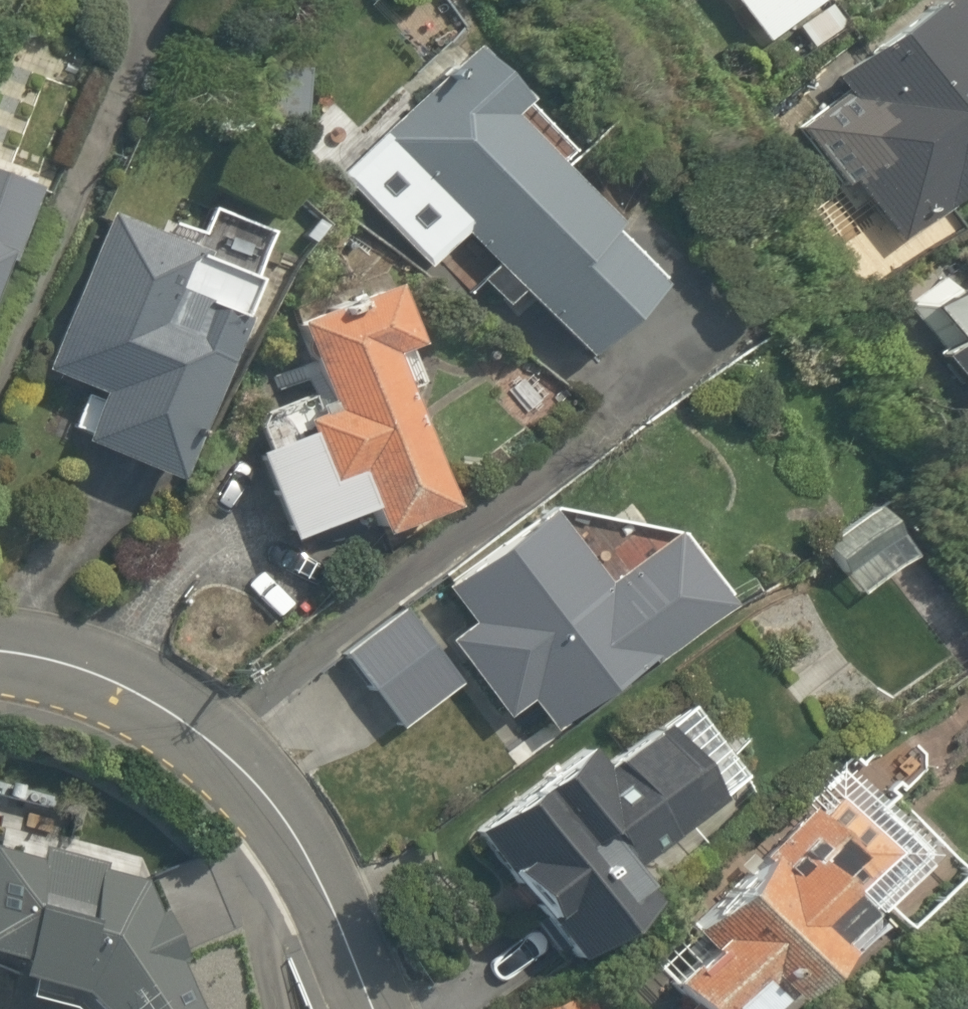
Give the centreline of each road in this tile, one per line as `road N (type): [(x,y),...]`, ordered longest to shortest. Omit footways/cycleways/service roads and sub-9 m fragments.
road 1 (residential): [(0,647),(61,656),(169,709),(268,791),(343,920),(378,1008)]

